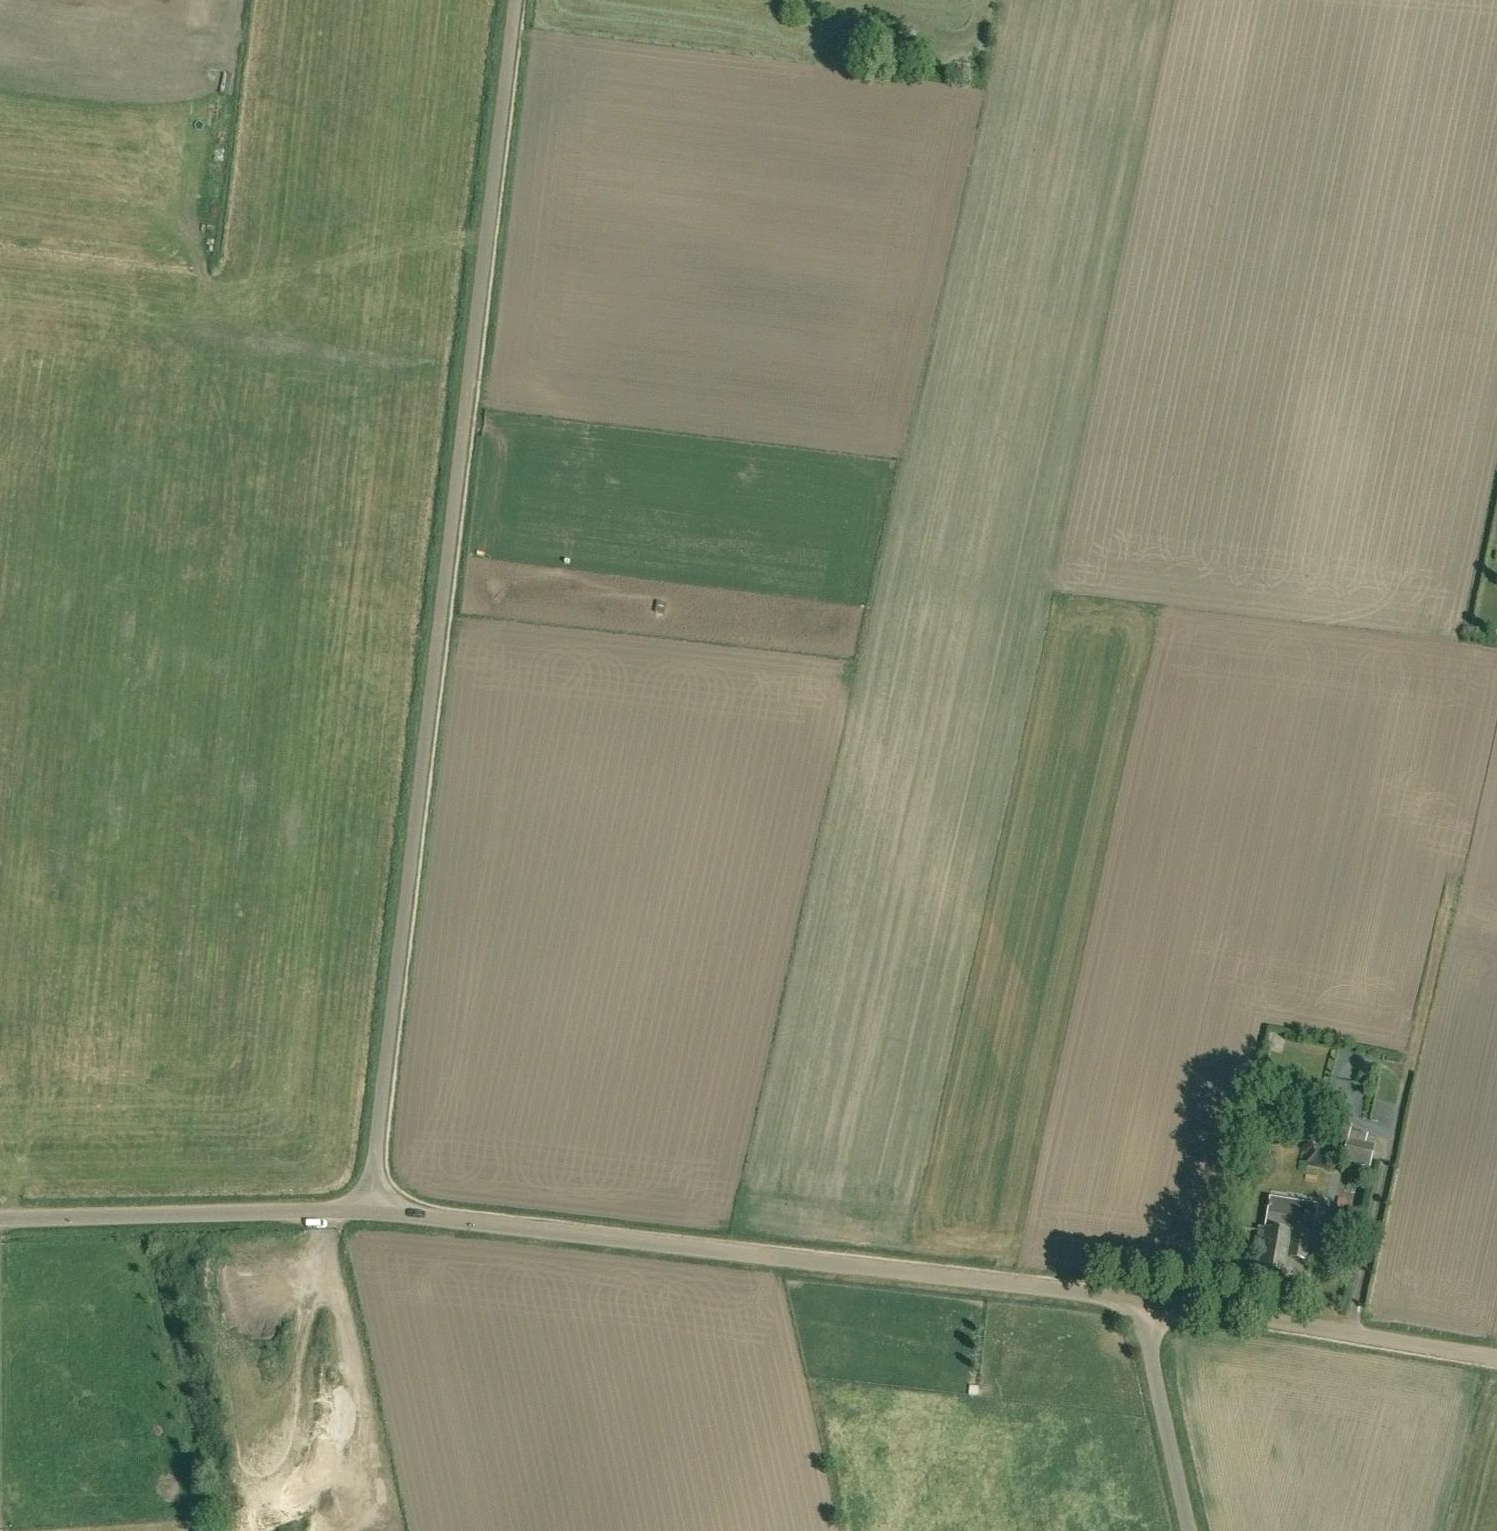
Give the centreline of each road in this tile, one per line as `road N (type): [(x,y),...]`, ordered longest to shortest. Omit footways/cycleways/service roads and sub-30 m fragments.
road 1 (unclassified): [(369,1212),(517,0)]
road 2 (unclassified): [(1152,1304),(369,1212)]
road 3 (unclassified): [(1353,1335),(1445,914)]
road 4 (unclassified): [(369,1212),(0,1221)]
road 5 (unclassified): [(1191,1530),(1150,1337),(1152,1304)]
road 6 (unclassified): [(1353,1335),(1152,1304)]
road 7 (unclassified): [(1496,1359),(1353,1335)]

